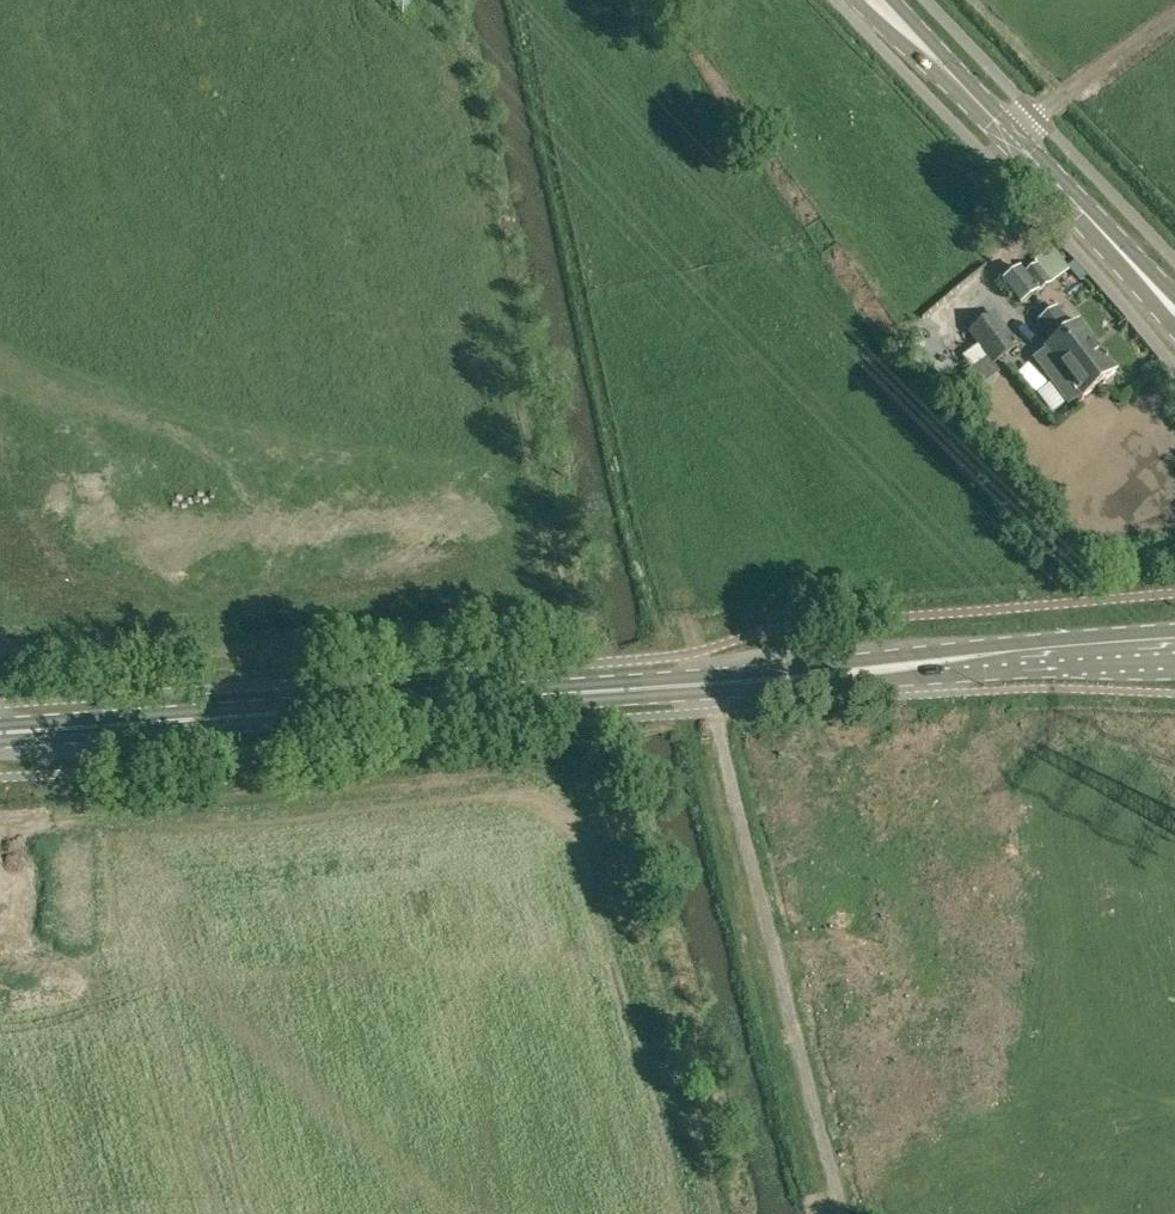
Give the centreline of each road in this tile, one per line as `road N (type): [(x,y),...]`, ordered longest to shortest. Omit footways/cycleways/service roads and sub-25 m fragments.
road 1 (unclassified): [(0,1013),(1174,934)]
road 2 (tertiary): [(231,715),(1174,652)]
road 3 (track): [(838,1213),(713,755)]
road 4 (unclassified): [(239,146),(320,92),(346,89),(368,104),(381,144),(368,174),(332,185),(276,167)]
road 5 (unclassified): [(0,273),(239,146)]
road 6 (secondary): [(1174,311),(1012,138)]
road 7 (tertiary): [(0,755),(114,743),(231,715)]
road 8 (tertiary): [(231,715),(0,720)]
road 9 (residential): [(1012,138),(1174,14)]
road 10 (secondary): [(1012,138),(876,0)]

